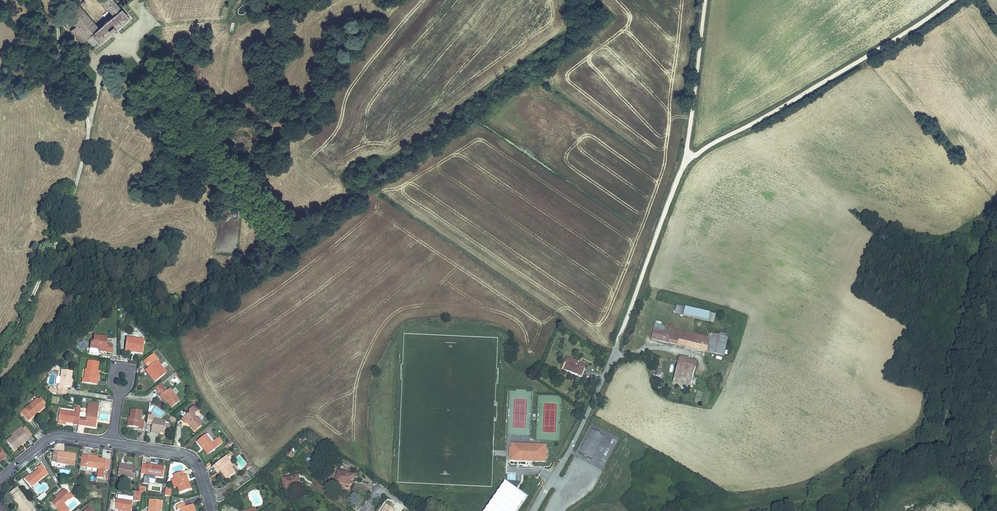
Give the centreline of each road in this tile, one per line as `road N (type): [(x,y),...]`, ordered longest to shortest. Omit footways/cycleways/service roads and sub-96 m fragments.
road 1 (residential): [(533,510),(620,336)]
road 2 (residential): [(213,510),(185,453),(114,441)]
road 3 (residential): [(114,441),(58,435),(0,479)]

